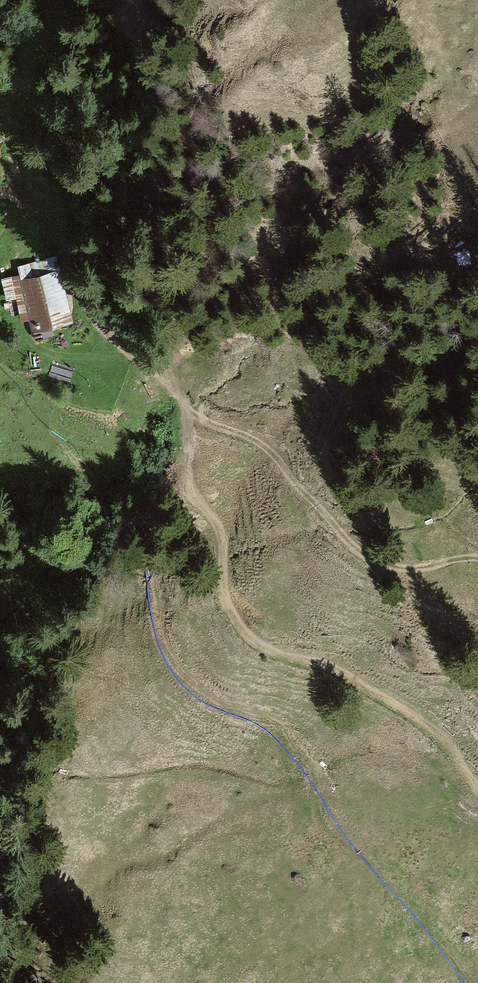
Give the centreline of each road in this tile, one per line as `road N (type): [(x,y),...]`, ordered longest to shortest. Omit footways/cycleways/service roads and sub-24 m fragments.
road 1 (track): [(0,197),(14,199),(104,321),(166,373),(189,412),(196,494),(224,539),(239,613),(277,651),(331,667),(407,711),(477,783)]
road 2 (track): [(189,412),(258,449),(369,555),(398,568),(477,561)]

